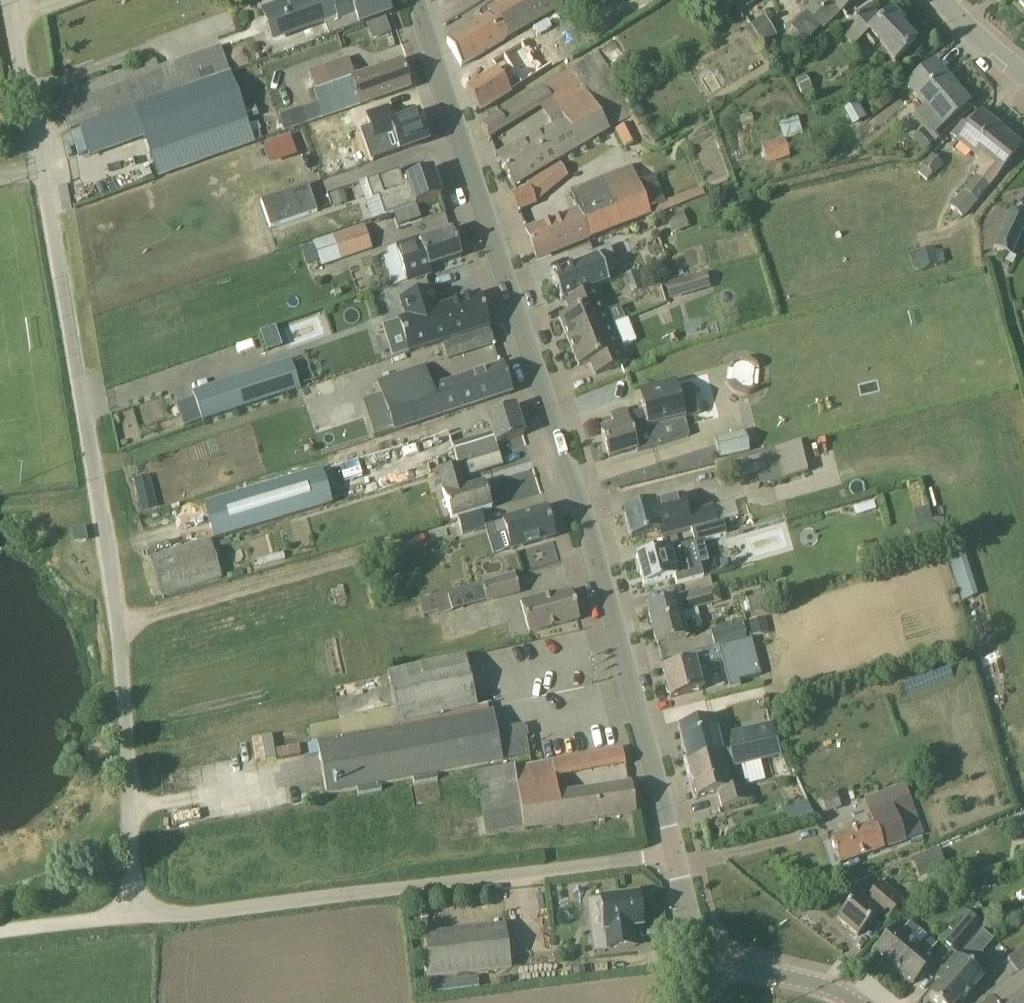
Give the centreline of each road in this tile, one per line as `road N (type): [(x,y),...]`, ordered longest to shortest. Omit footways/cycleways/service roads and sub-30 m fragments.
road 1 (unclassified): [(129,917),(114,618),(63,249),(14,0)]
road 2 (tertiary): [(672,852),(563,442),(407,0)]
road 3 (unclassified): [(129,917),(672,852)]
road 4 (tertiary): [(861,1002),(779,975),(690,961)]
road 5 (track): [(0,931),(129,917)]

